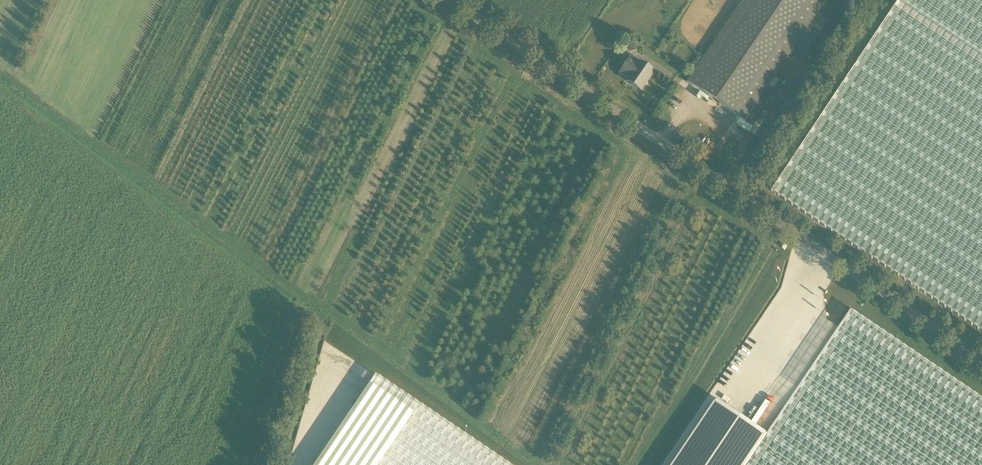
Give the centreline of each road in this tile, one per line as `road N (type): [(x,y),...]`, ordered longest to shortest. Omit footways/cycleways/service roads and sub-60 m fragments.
road 1 (unclassified): [(981,360),(450,0)]

